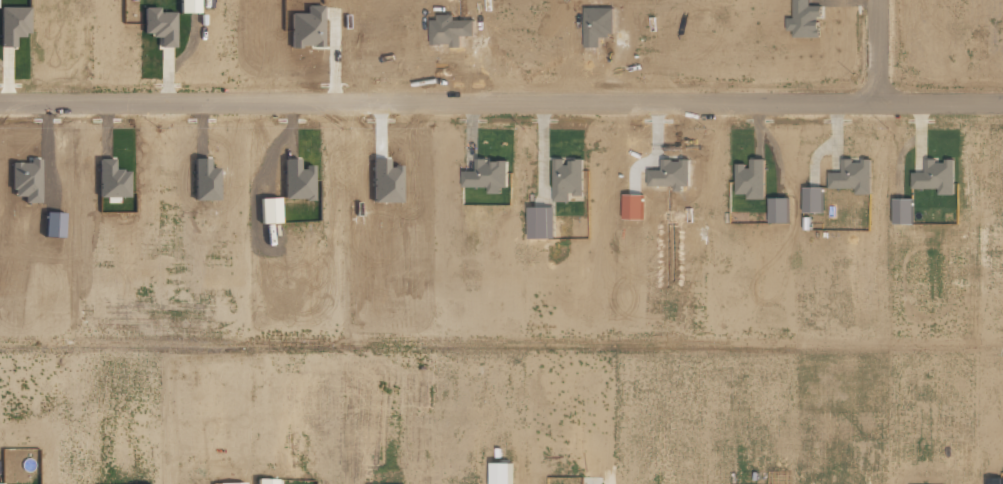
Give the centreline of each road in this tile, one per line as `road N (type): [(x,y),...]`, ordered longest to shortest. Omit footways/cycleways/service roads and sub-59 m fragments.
road 1 (residential): [(1002,102),(0,103)]

